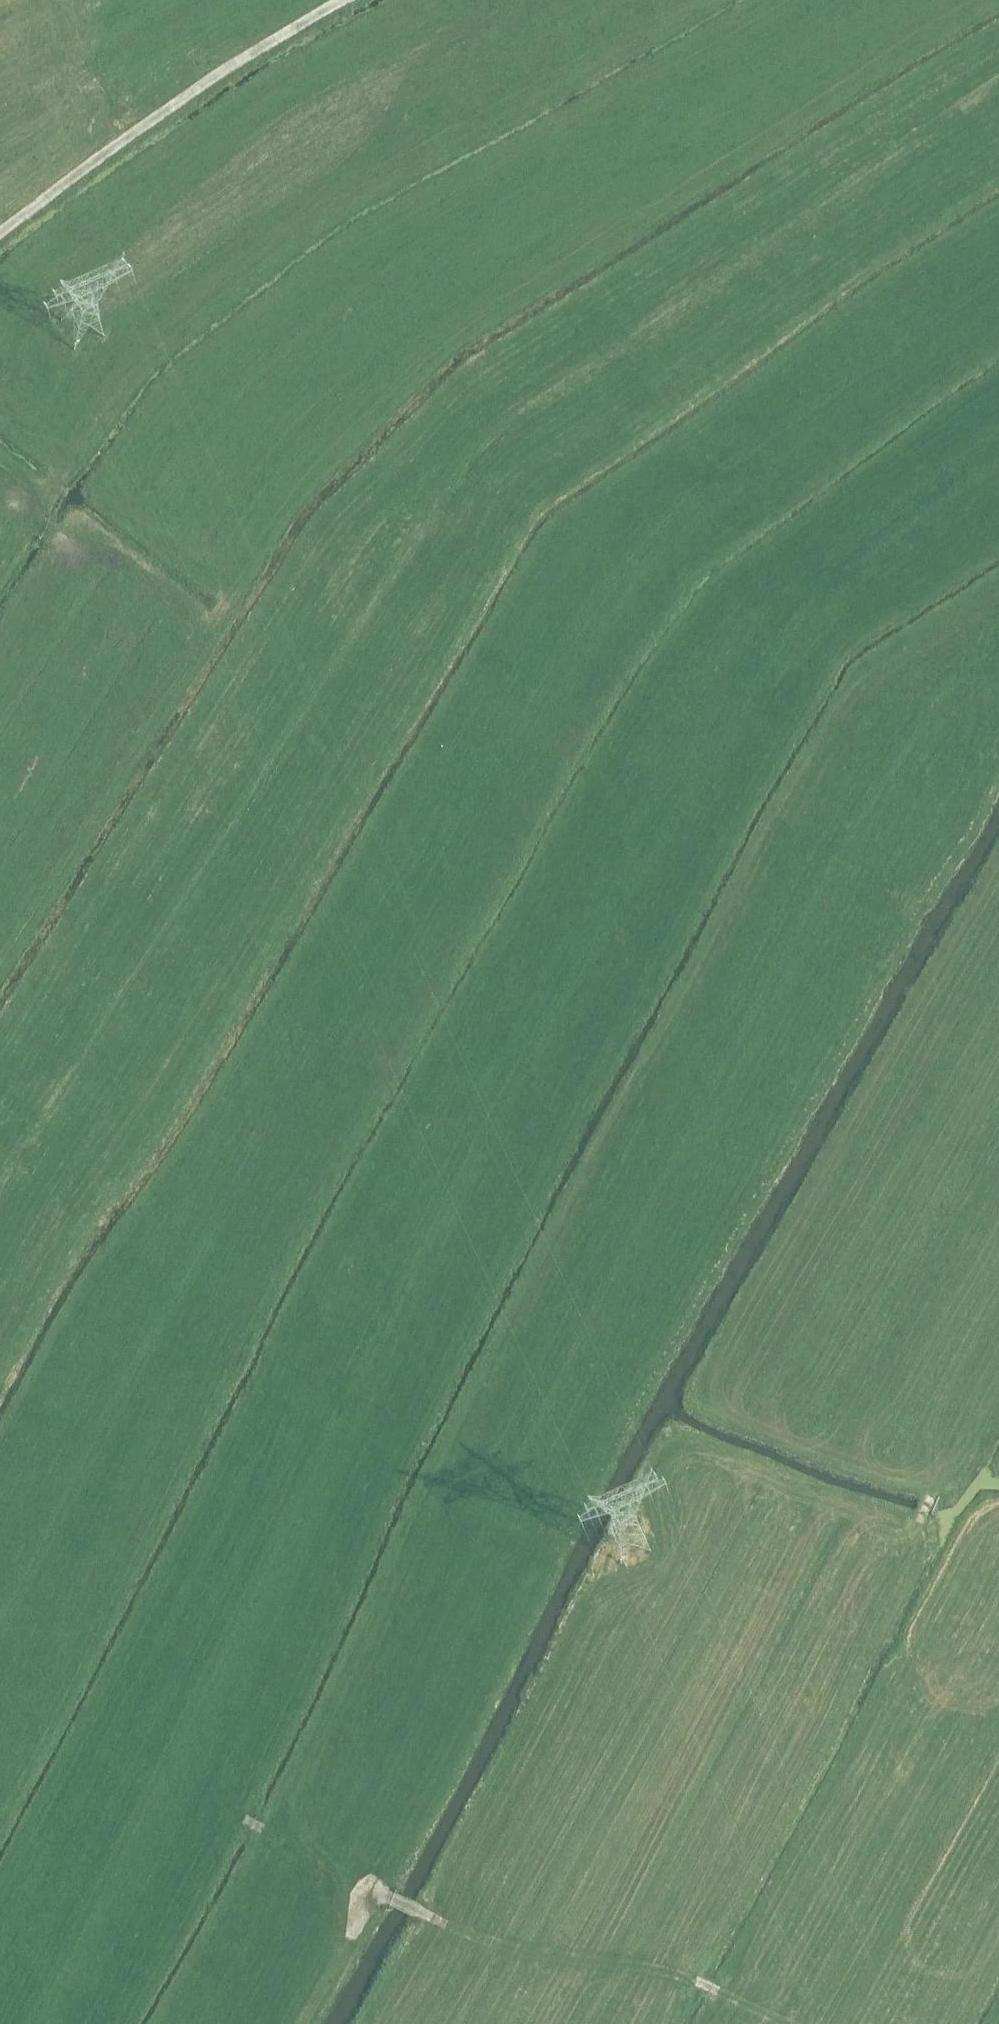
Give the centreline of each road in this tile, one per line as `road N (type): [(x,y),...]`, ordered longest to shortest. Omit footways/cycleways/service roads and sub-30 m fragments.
road 1 (track): [(789,2023),(664,1970),(553,1954),(444,1924),(390,1899),(373,1902),(301,2023)]
road 2 (track): [(0,231),(128,134),(344,0)]

